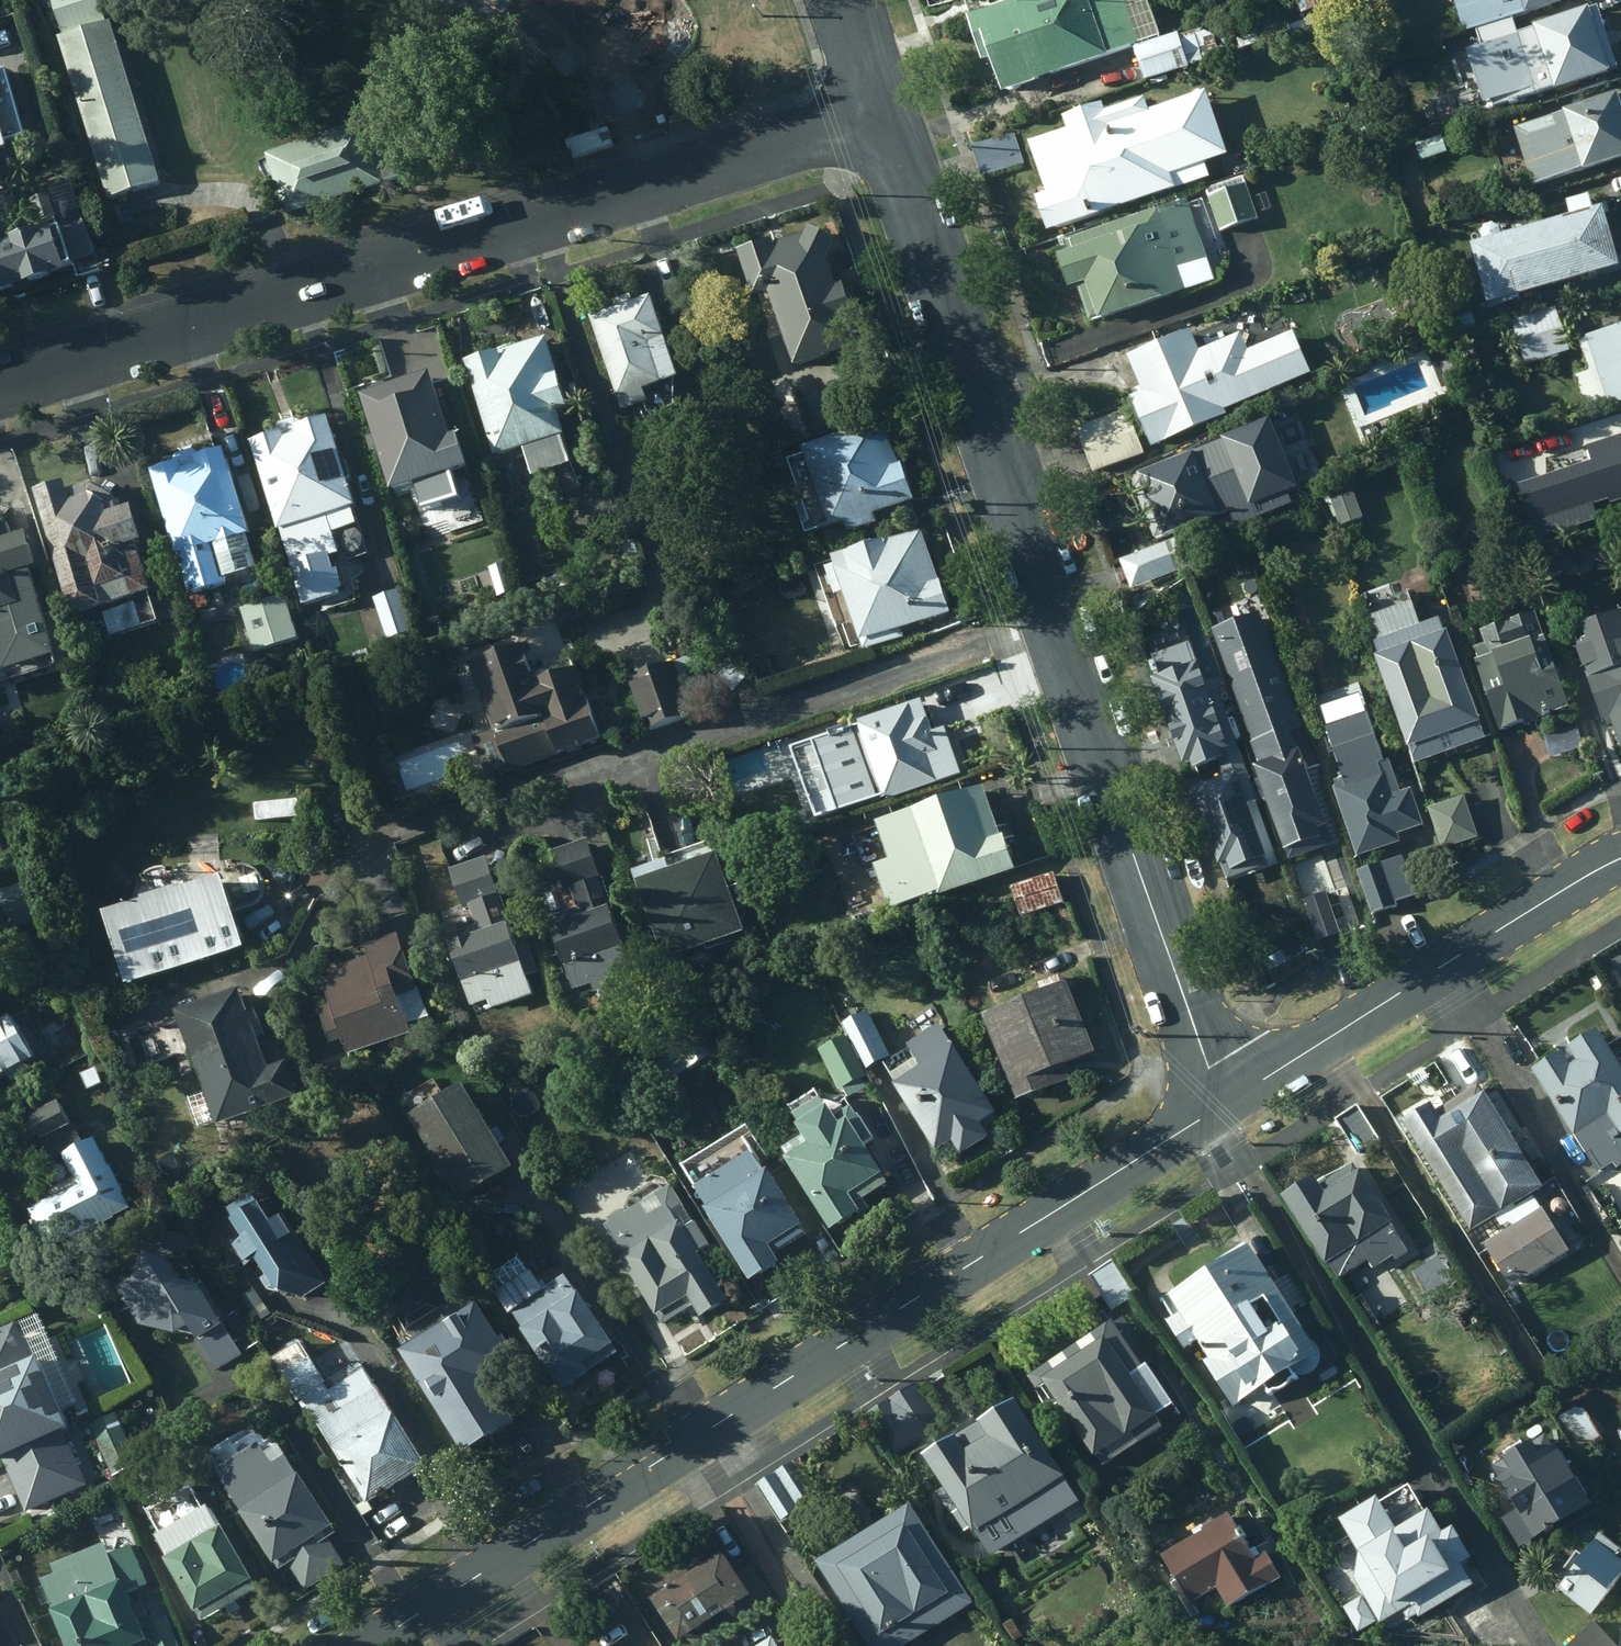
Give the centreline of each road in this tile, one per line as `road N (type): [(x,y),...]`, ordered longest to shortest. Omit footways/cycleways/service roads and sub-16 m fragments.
road 1 (residential): [(1226,1102),(886,120)]
road 2 (secondary): [(1226,1102),(376,1645)]
road 3 (residential): [(0,388),(886,120)]
road 4 (secondary): [(1620,857),(1226,1102)]
road 5 (residential): [(886,120),(845,0)]

